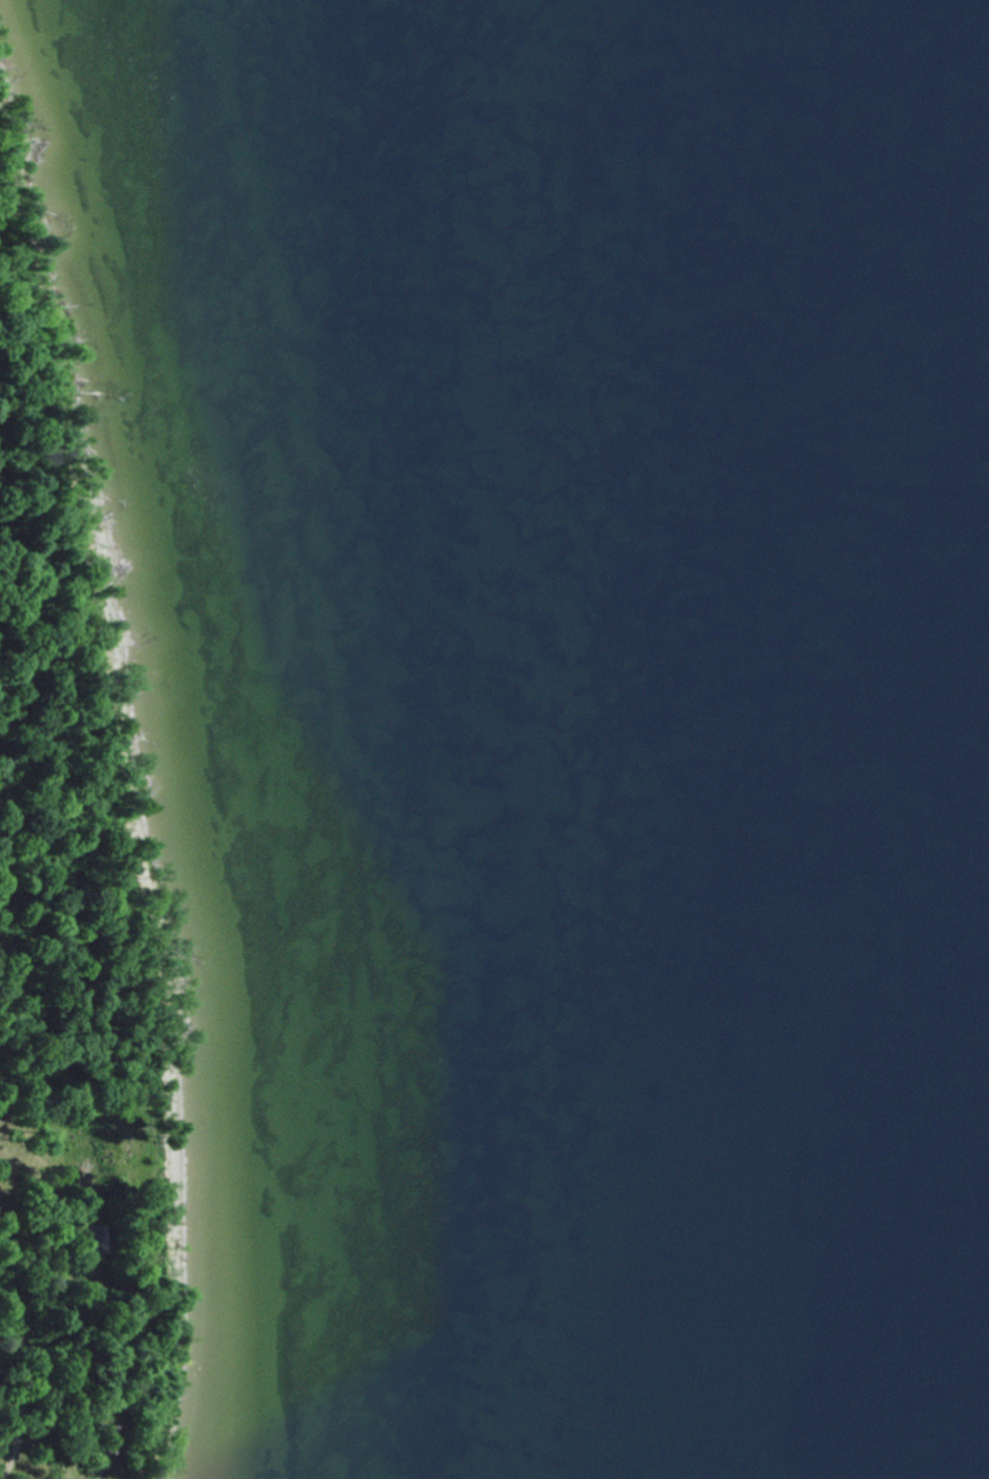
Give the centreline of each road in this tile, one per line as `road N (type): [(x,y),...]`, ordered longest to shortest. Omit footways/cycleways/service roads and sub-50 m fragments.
road 1 (residential): [(0,1216),(22,1387),(21,1424),(4,1478)]

